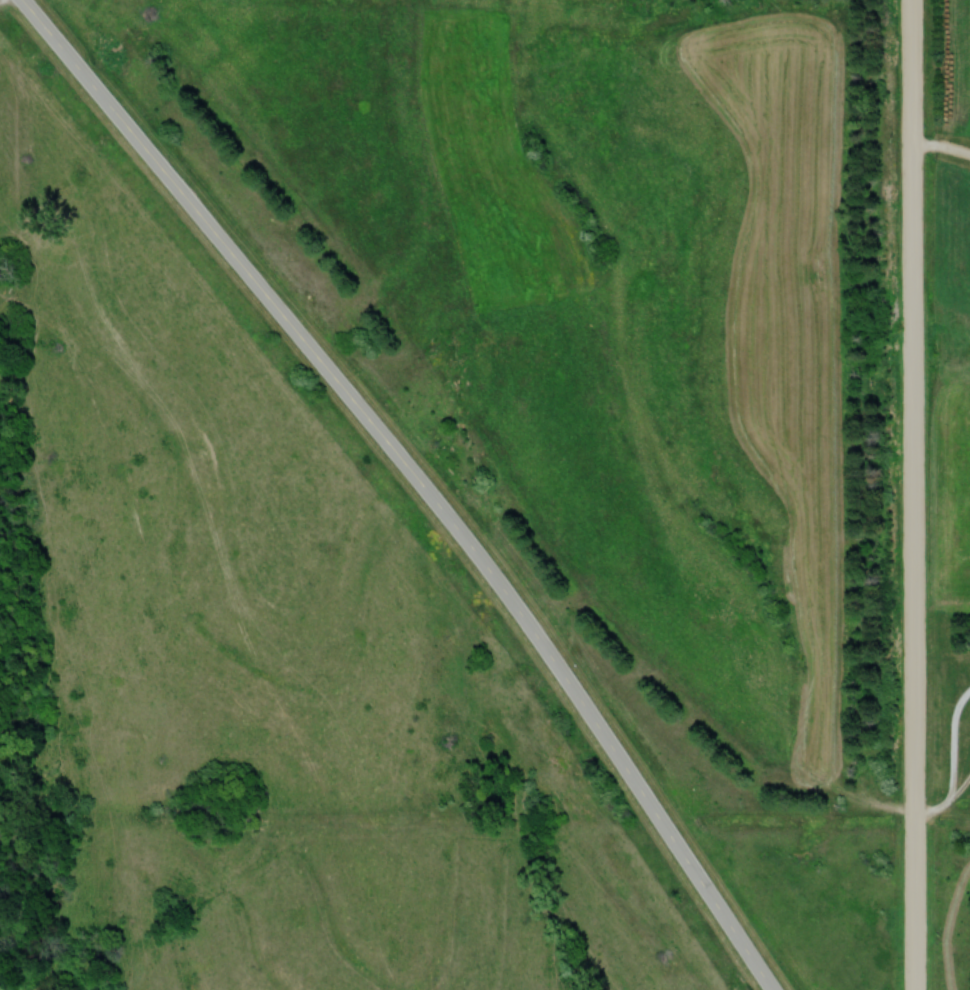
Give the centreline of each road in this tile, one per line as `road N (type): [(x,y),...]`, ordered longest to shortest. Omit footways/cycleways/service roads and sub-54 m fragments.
road 1 (tertiary): [(774,989),(525,617),(25,0)]
road 2 (residential): [(916,832),(914,0)]
road 3 (residential): [(916,989),(916,832)]

